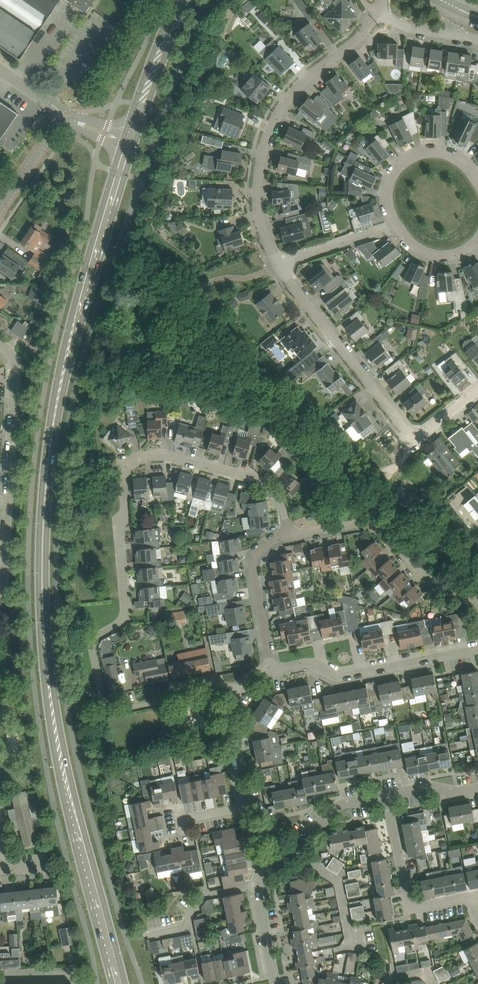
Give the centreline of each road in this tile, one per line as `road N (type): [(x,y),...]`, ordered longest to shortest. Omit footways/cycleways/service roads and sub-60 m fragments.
road 1 (secondary): [(119,983),(69,791),(42,561),(47,466),(125,146)]
road 2 (residential): [(237,692),(211,680),(176,686),(166,701),(113,710),(102,702),(92,640),(126,619),(121,460),(161,452),(262,482),(280,498),(289,535)]
road 3 (residential): [(278,265),(256,190),(262,150),(278,110),(359,37),(376,11)]
road 4 (residential): [(0,598),(15,367),(0,343)]
road 5 (residential): [(415,440),(278,265)]
road 6 (residential): [(289,535),(377,523),(414,567),(477,603)]
road 7 (residential): [(271,669),(309,662),(338,677),(477,650)]
road 8 (residential): [(388,796),(409,908),(470,897)]
road 9 (residential): [(271,669),(254,559),(289,535)]
road 10 (residential): [(398,225),(387,196),(408,159),(448,154),(477,179)]
road 11 (secondary): [(130,133),(180,0)]
road 12 (residential): [(146,934),(186,928),(199,897),(258,887)]
road 13 (residential): [(278,265),(398,225)]
road 14 (residential): [(351,947),(339,883),(295,845)]
road 15 (residential): [(245,808),(226,710),(237,692)]

